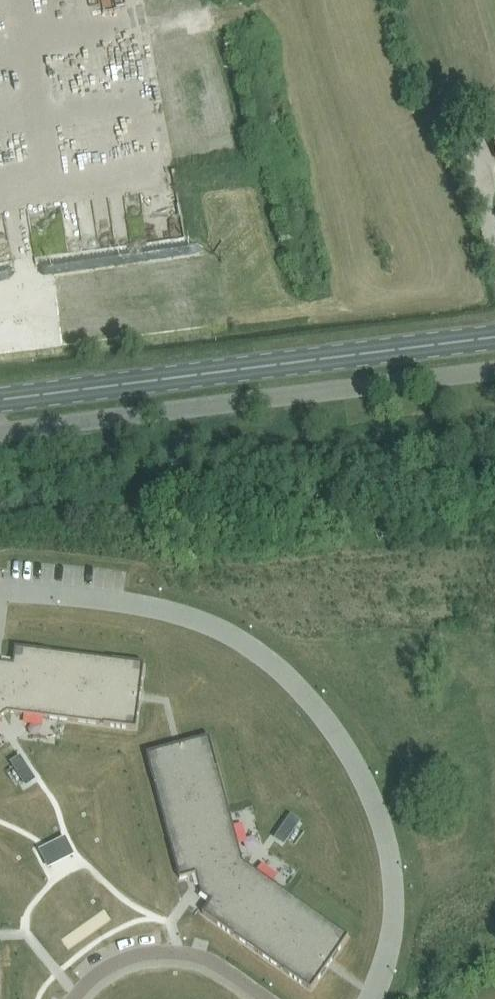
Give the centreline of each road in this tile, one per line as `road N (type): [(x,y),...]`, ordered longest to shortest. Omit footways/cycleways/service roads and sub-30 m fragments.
road 1 (residential): [(371,998),(392,937),(390,858),(355,763),(316,706),(255,650),(205,623),(142,606),(0,592)]
road 2 (primary): [(0,401),(494,338)]
road 3 (unclassified): [(0,430),(494,370)]
road 4 (residential): [(75,998),(113,966),(172,954),(211,963),(267,998)]

